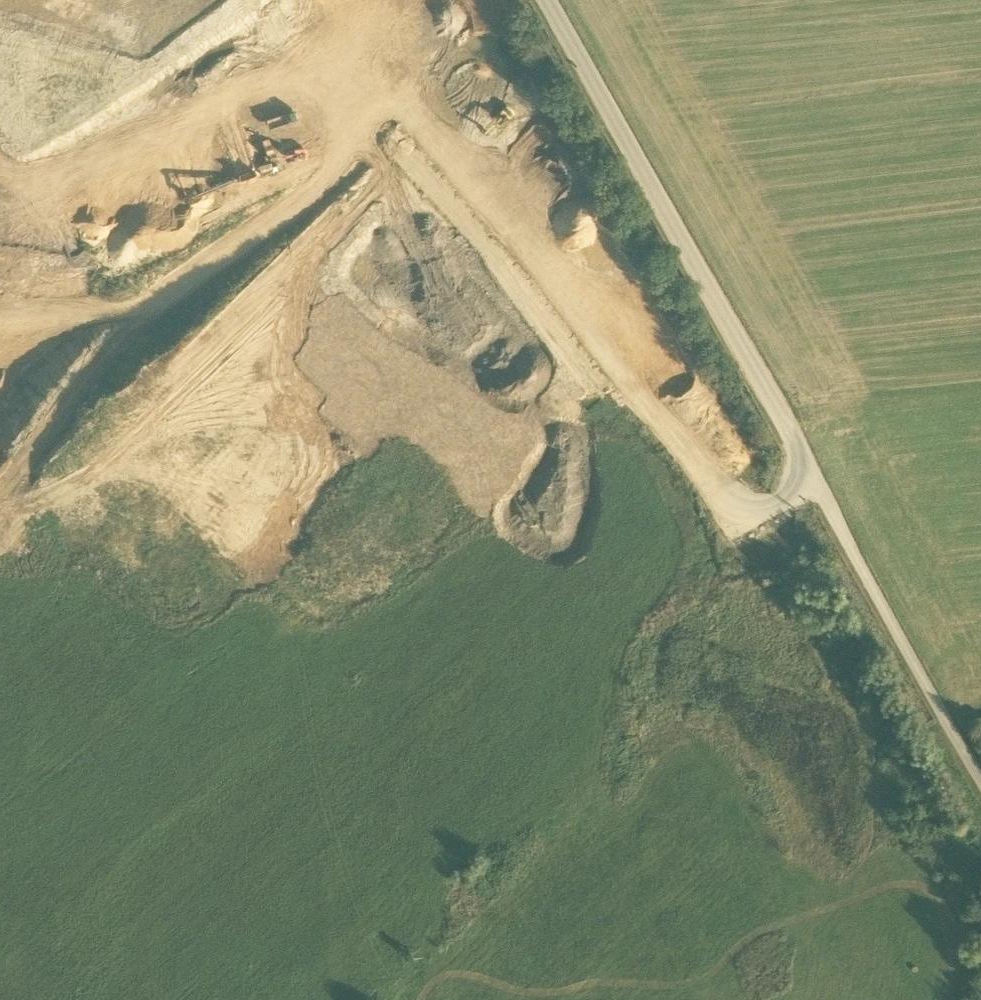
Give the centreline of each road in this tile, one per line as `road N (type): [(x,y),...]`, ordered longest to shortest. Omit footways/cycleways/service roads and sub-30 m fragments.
road 1 (unclassified): [(980,780),(552,0)]

